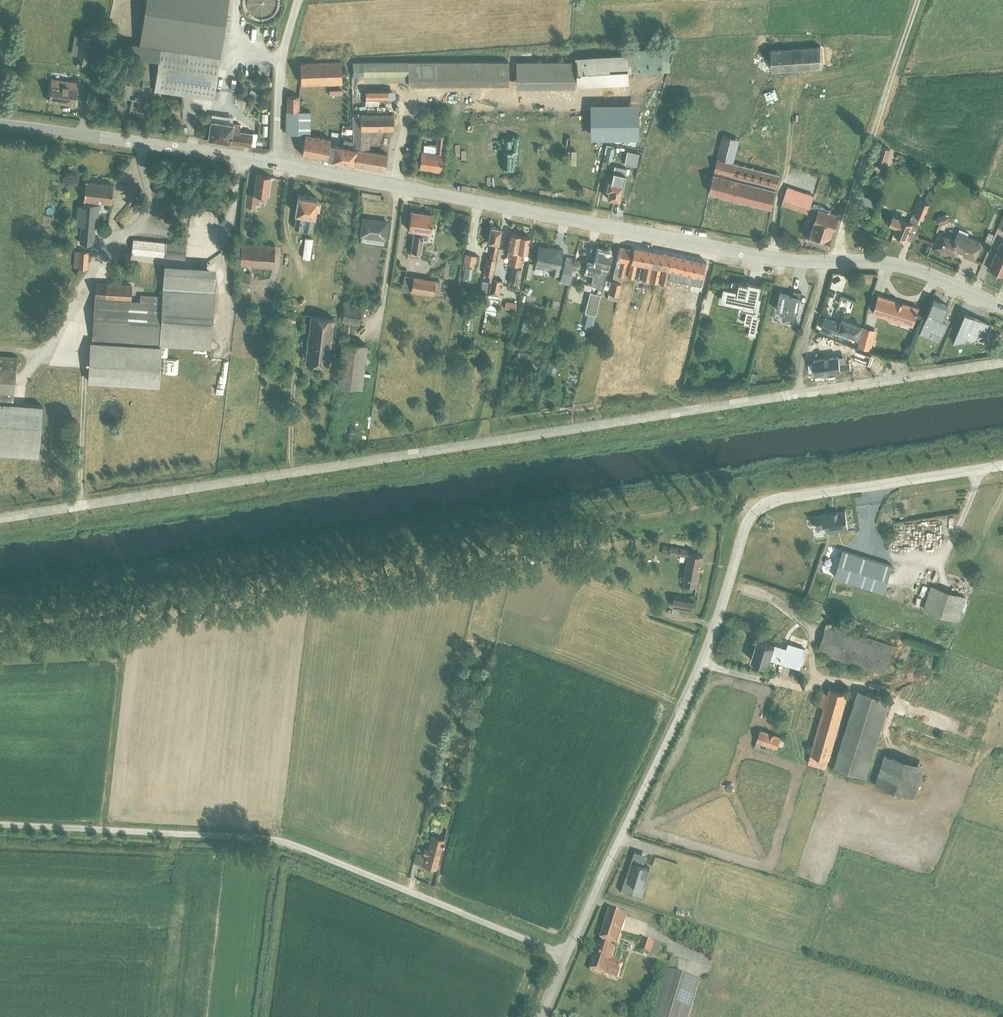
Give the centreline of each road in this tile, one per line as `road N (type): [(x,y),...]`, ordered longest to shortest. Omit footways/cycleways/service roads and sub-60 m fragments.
road 1 (unclassified): [(1002,360),(0,516)]
road 2 (tertiary): [(277,163),(760,256),(902,267),(1002,307)]
road 3 (unclassified): [(1002,464),(781,499),(750,518),(700,669),(567,956)]
road 4 (unclassified): [(567,956),(282,842),(0,824)]
road 5 (track): [(796,392),(824,272),(918,0)]
road 6 (tertiary): [(277,163),(0,125)]
road 7 (unclassified): [(299,0),(282,56),(277,163)]

